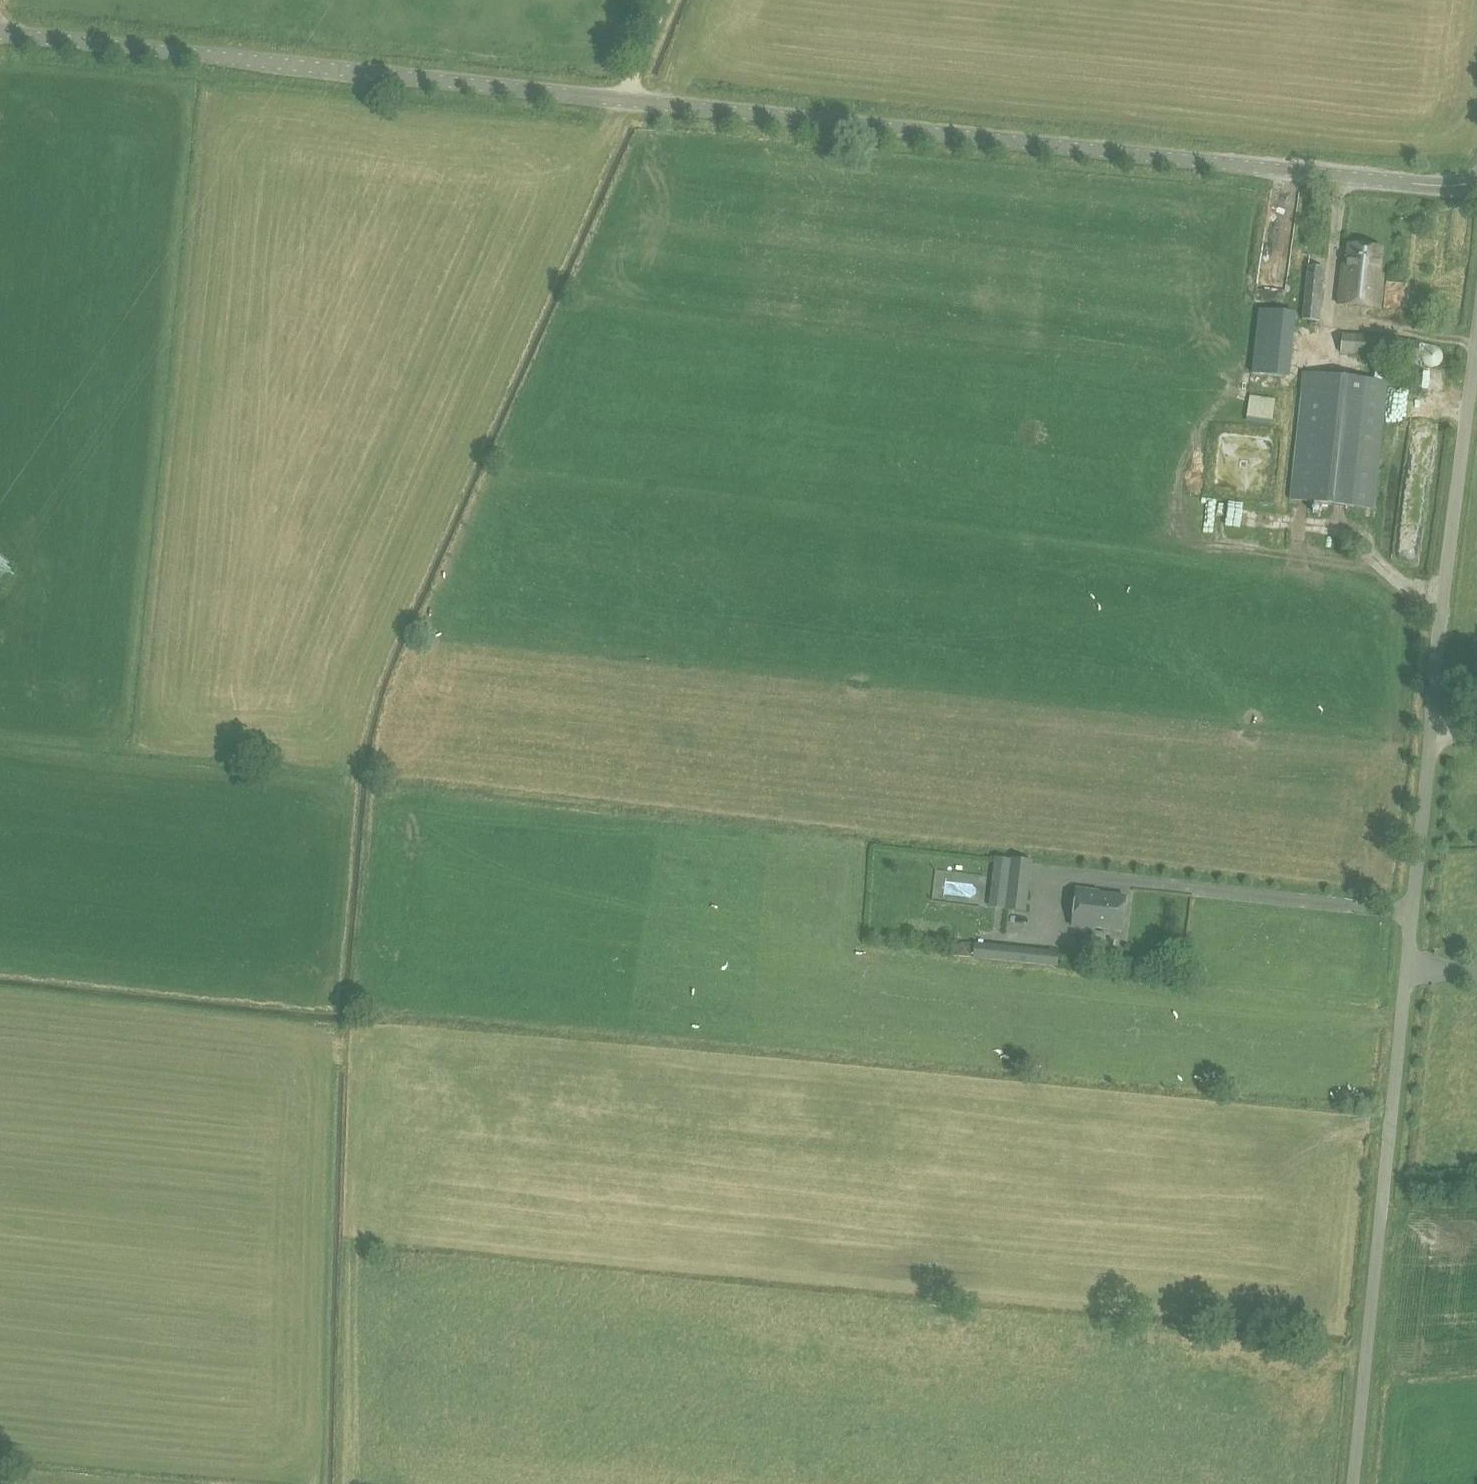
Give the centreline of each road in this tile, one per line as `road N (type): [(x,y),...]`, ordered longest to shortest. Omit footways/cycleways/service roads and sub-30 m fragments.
road 1 (unclassified): [(0,33),(1425,186),(1476,183)]
road 2 (unclassified): [(1350,1483),(1476,332)]

